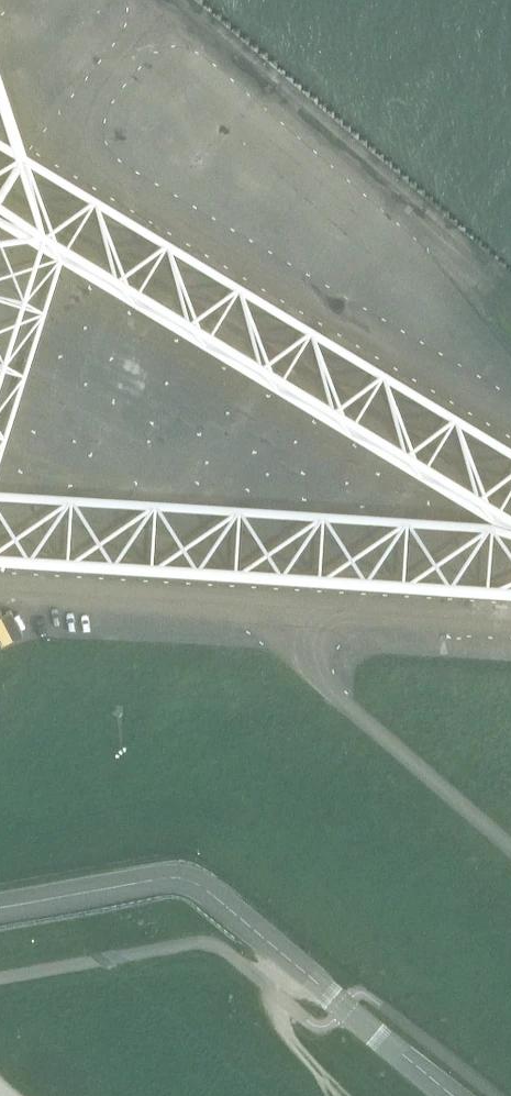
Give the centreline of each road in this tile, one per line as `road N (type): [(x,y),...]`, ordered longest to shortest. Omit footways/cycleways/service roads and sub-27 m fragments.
road 1 (tertiary): [(448,1095),(200,888),(165,878),(0,907)]

